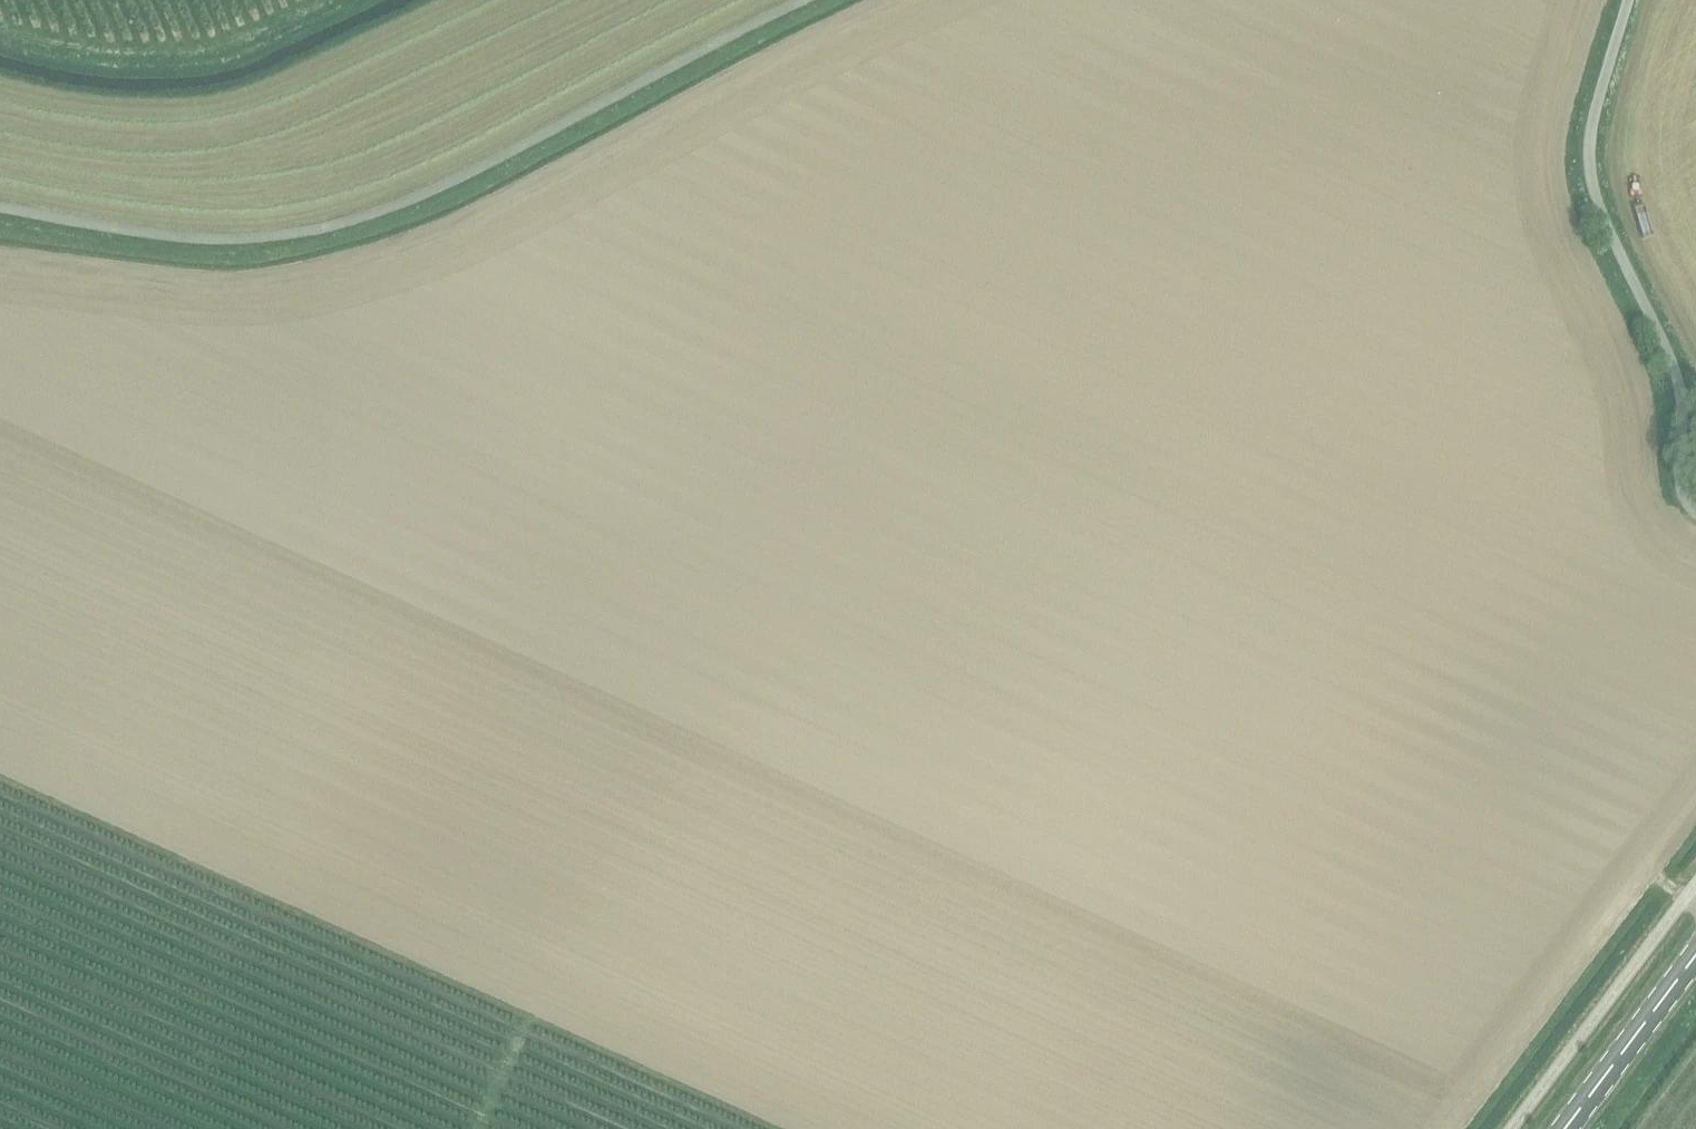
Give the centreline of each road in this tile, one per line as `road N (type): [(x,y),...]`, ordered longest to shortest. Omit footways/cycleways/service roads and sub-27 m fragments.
road 1 (secondary): [(1570,1128),(1695,961)]

